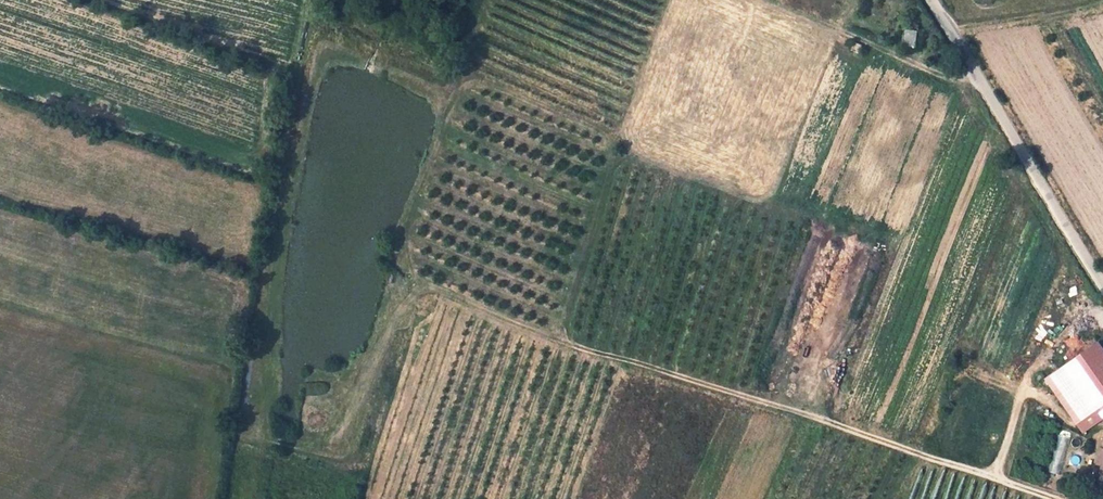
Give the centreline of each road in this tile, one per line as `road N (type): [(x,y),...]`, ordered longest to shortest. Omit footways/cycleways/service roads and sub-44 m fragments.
road 1 (unclassified): [(1102,288),(931,0)]

